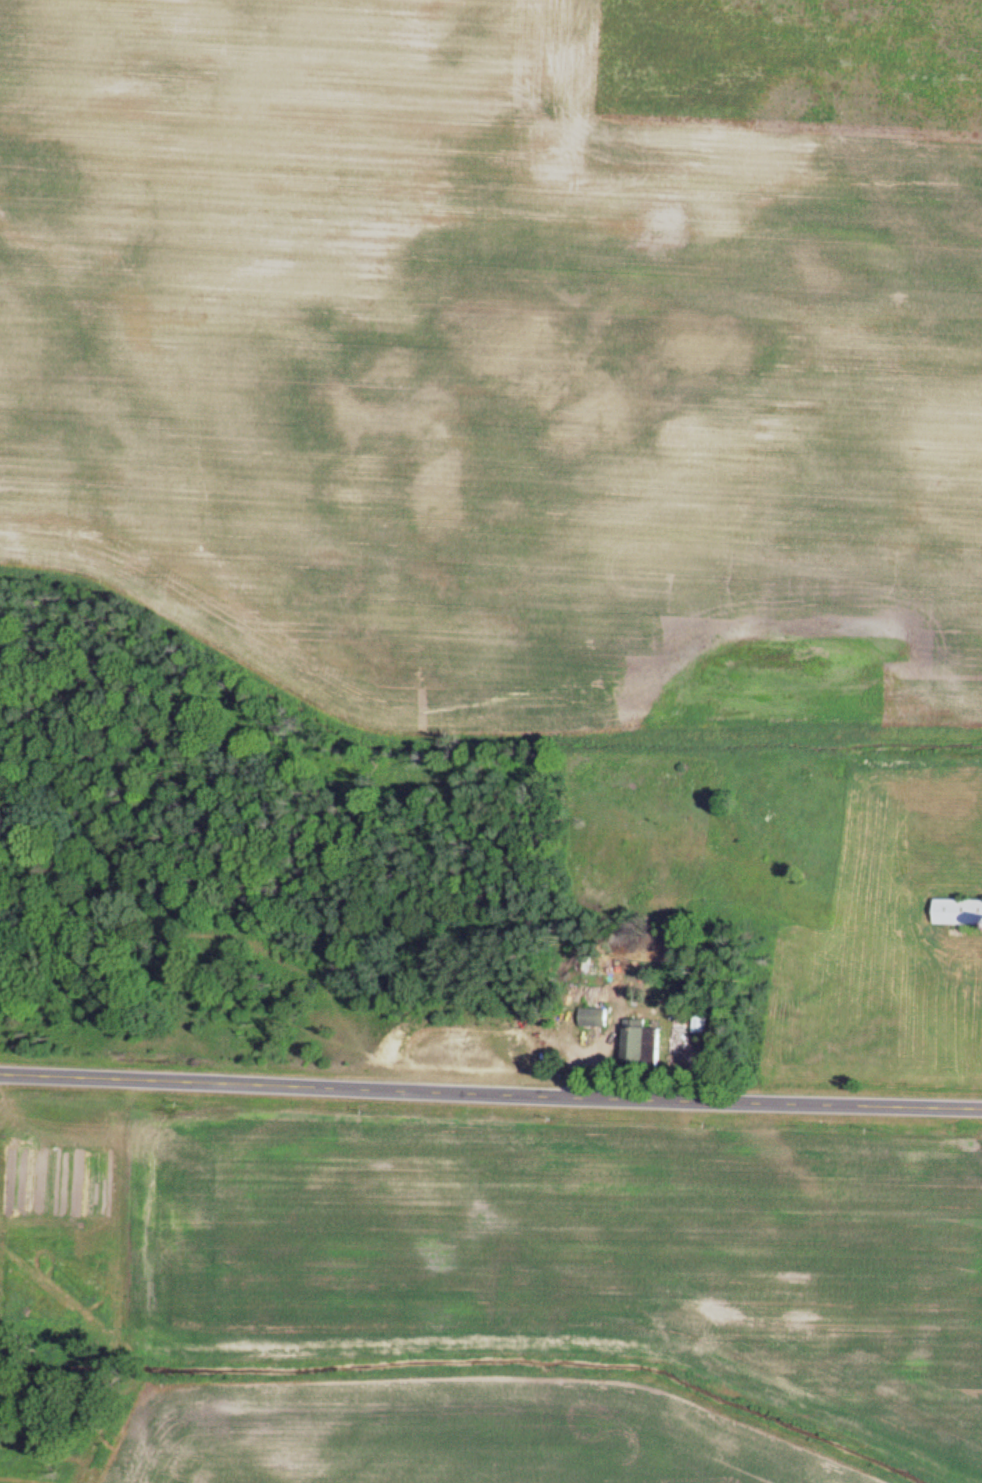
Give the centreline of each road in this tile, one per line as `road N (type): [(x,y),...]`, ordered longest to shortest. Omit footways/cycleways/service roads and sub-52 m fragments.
road 1 (tertiary): [(0,1076),(981,1110)]

